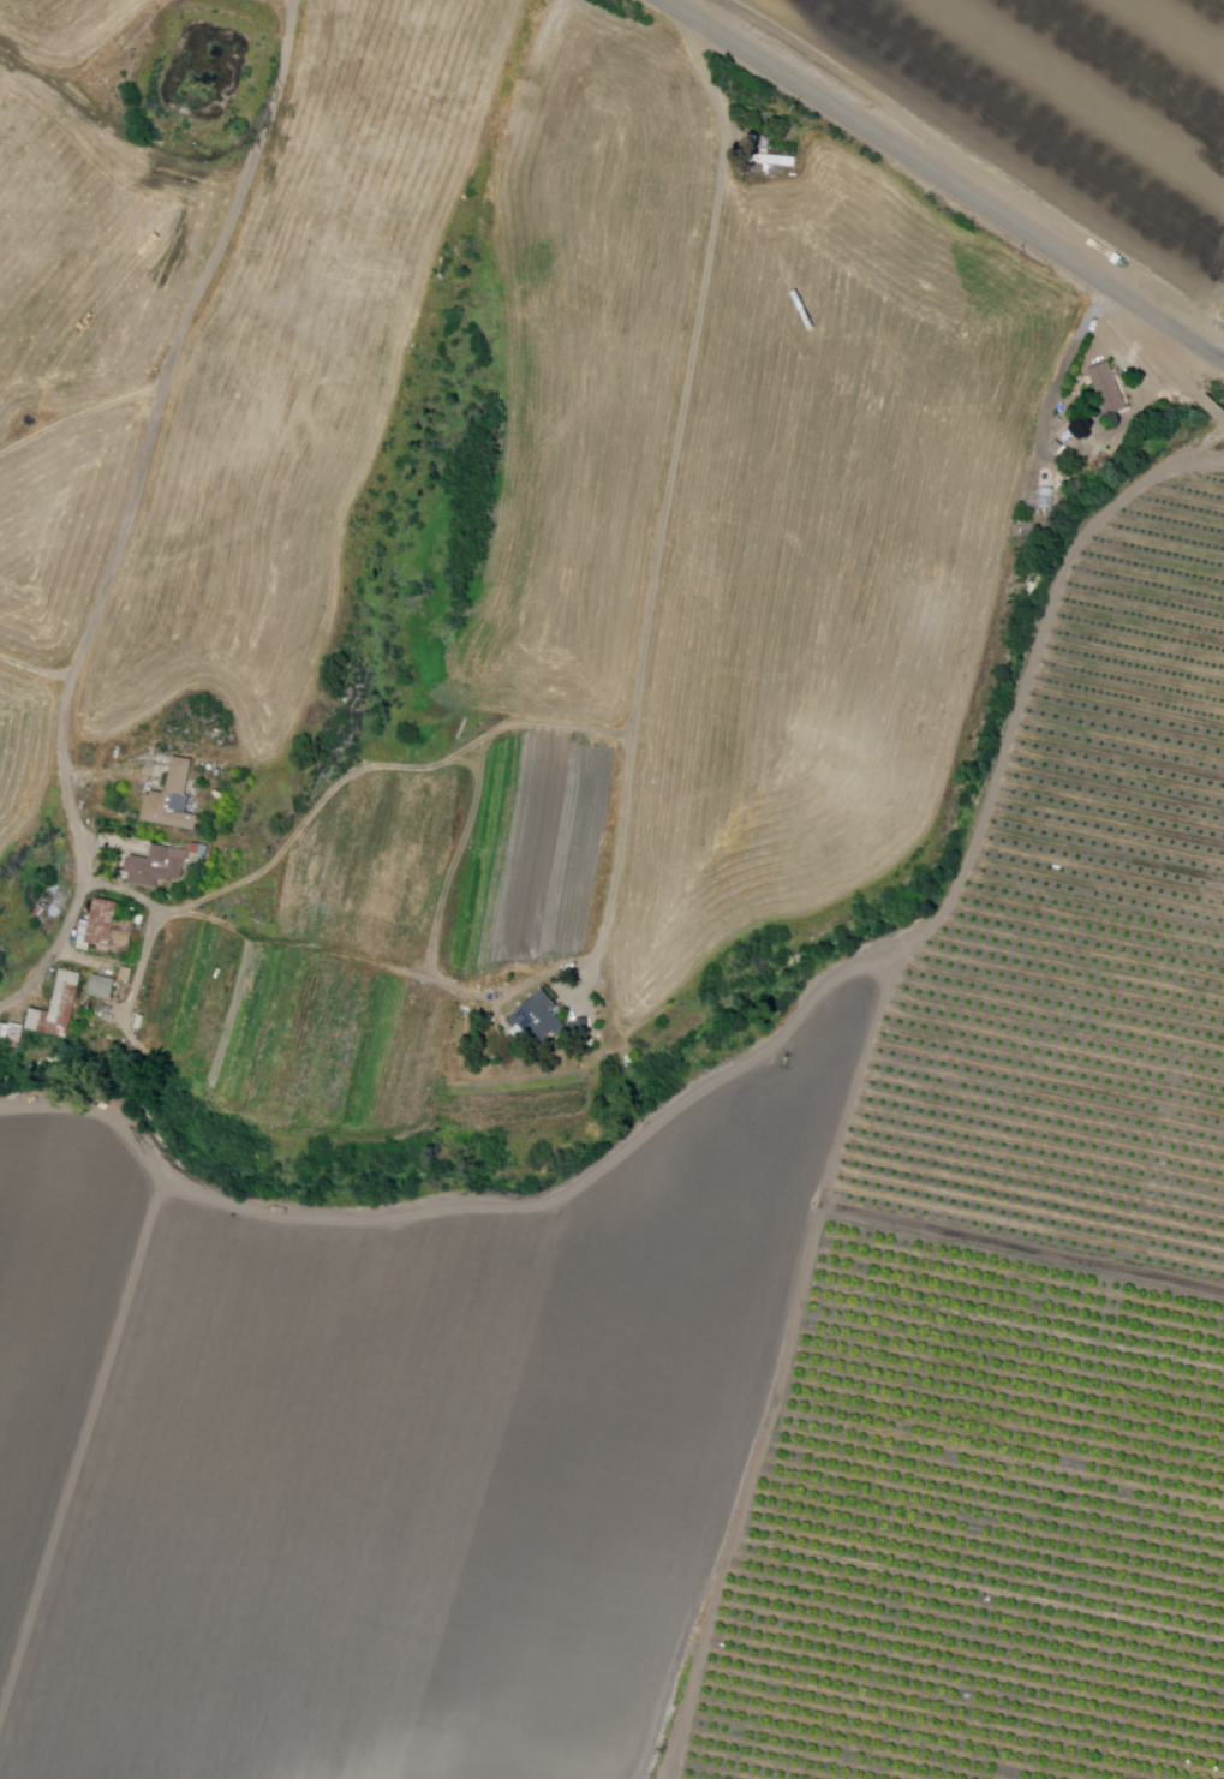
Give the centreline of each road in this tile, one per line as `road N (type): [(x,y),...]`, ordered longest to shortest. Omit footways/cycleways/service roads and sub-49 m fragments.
road 1 (secondary): [(655,0),(1223,363)]
road 2 (track): [(1223,1292),(826,1207)]

